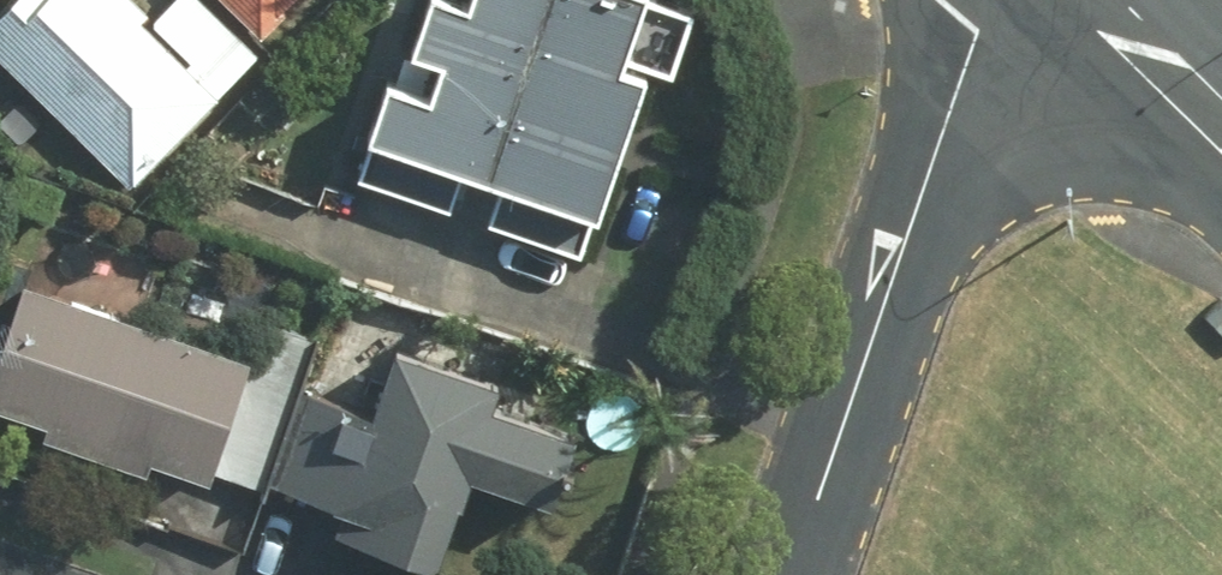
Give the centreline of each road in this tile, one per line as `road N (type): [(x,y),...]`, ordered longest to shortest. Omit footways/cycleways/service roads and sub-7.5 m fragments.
road 1 (residential): [(792,574),(990,0)]
road 2 (tertiary): [(1104,0),(1221,117)]

